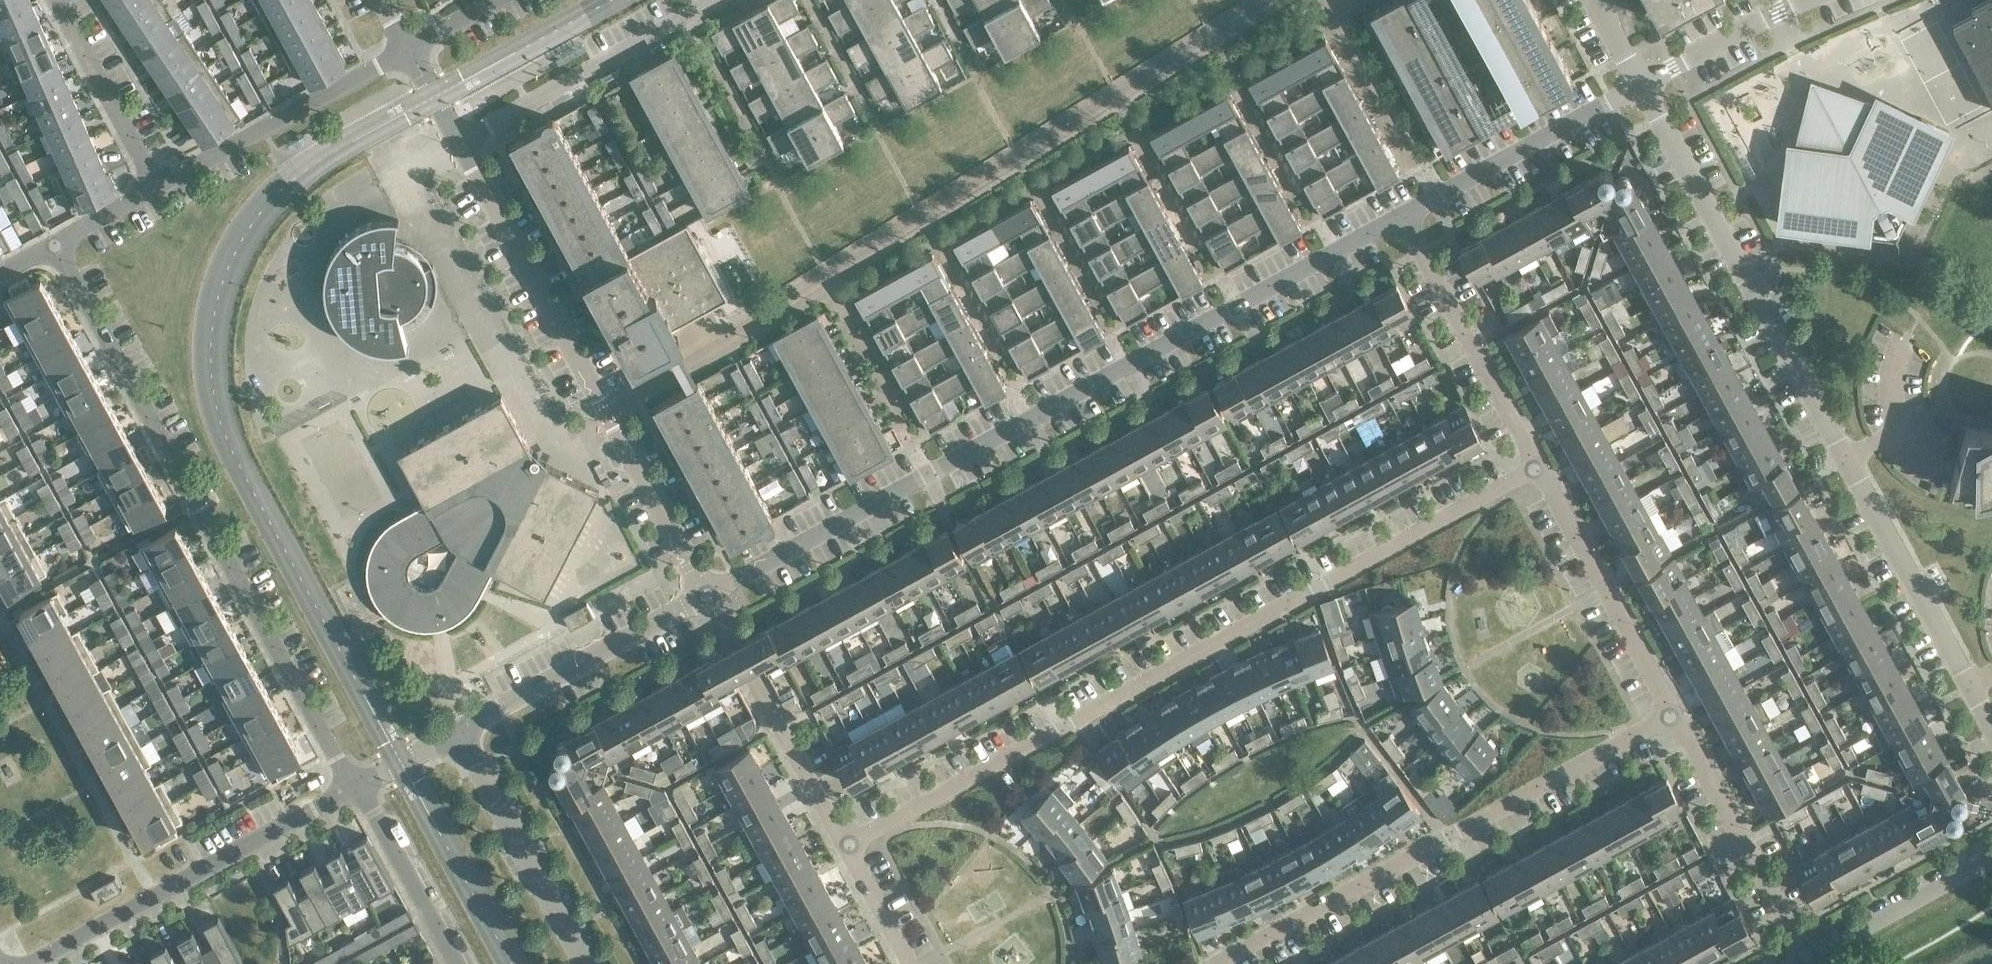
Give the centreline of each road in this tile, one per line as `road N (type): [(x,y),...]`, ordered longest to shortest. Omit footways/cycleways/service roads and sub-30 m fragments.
road 1 (unclassified): [(709,594),(1403,216)]
road 2 (residential): [(851,847),(1537,470)]
road 3 (residential): [(1991,728),(1642,85)]
road 4 (residential): [(363,781),(54,244)]
road 5 (residential): [(709,594),(462,140)]
road 6 (residential): [(1224,963),(1671,719)]
road 7 (residential): [(26,963),(363,781)]
road 8 (residential): [(462,140),(720,0)]
road 9 (residential): [(153,190),(409,49)]
road 10 (residential): [(851,847),(709,594)]
road 11 (residential): [(1537,470),(1403,216)]
road 12 (unclassified): [(460,731),(709,594)]
road 13 (residential): [(1671,719),(1537,470)]
road 14 (residential): [(1803,959),(1671,719)]
road 15 (unclassified): [(1403,216),(1642,85)]
road 16 (unclassified): [(586,963),(460,731)]
road 17 (residential): [(153,190),(51,0)]
road 18 (residential): [(1803,959),(1991,856)]
road 19 (residential): [(459,963),(363,781)]
road 20 (unclassified): [(1642,85),(1819,0)]
road 21 (residential): [(912,963),(851,847)]

